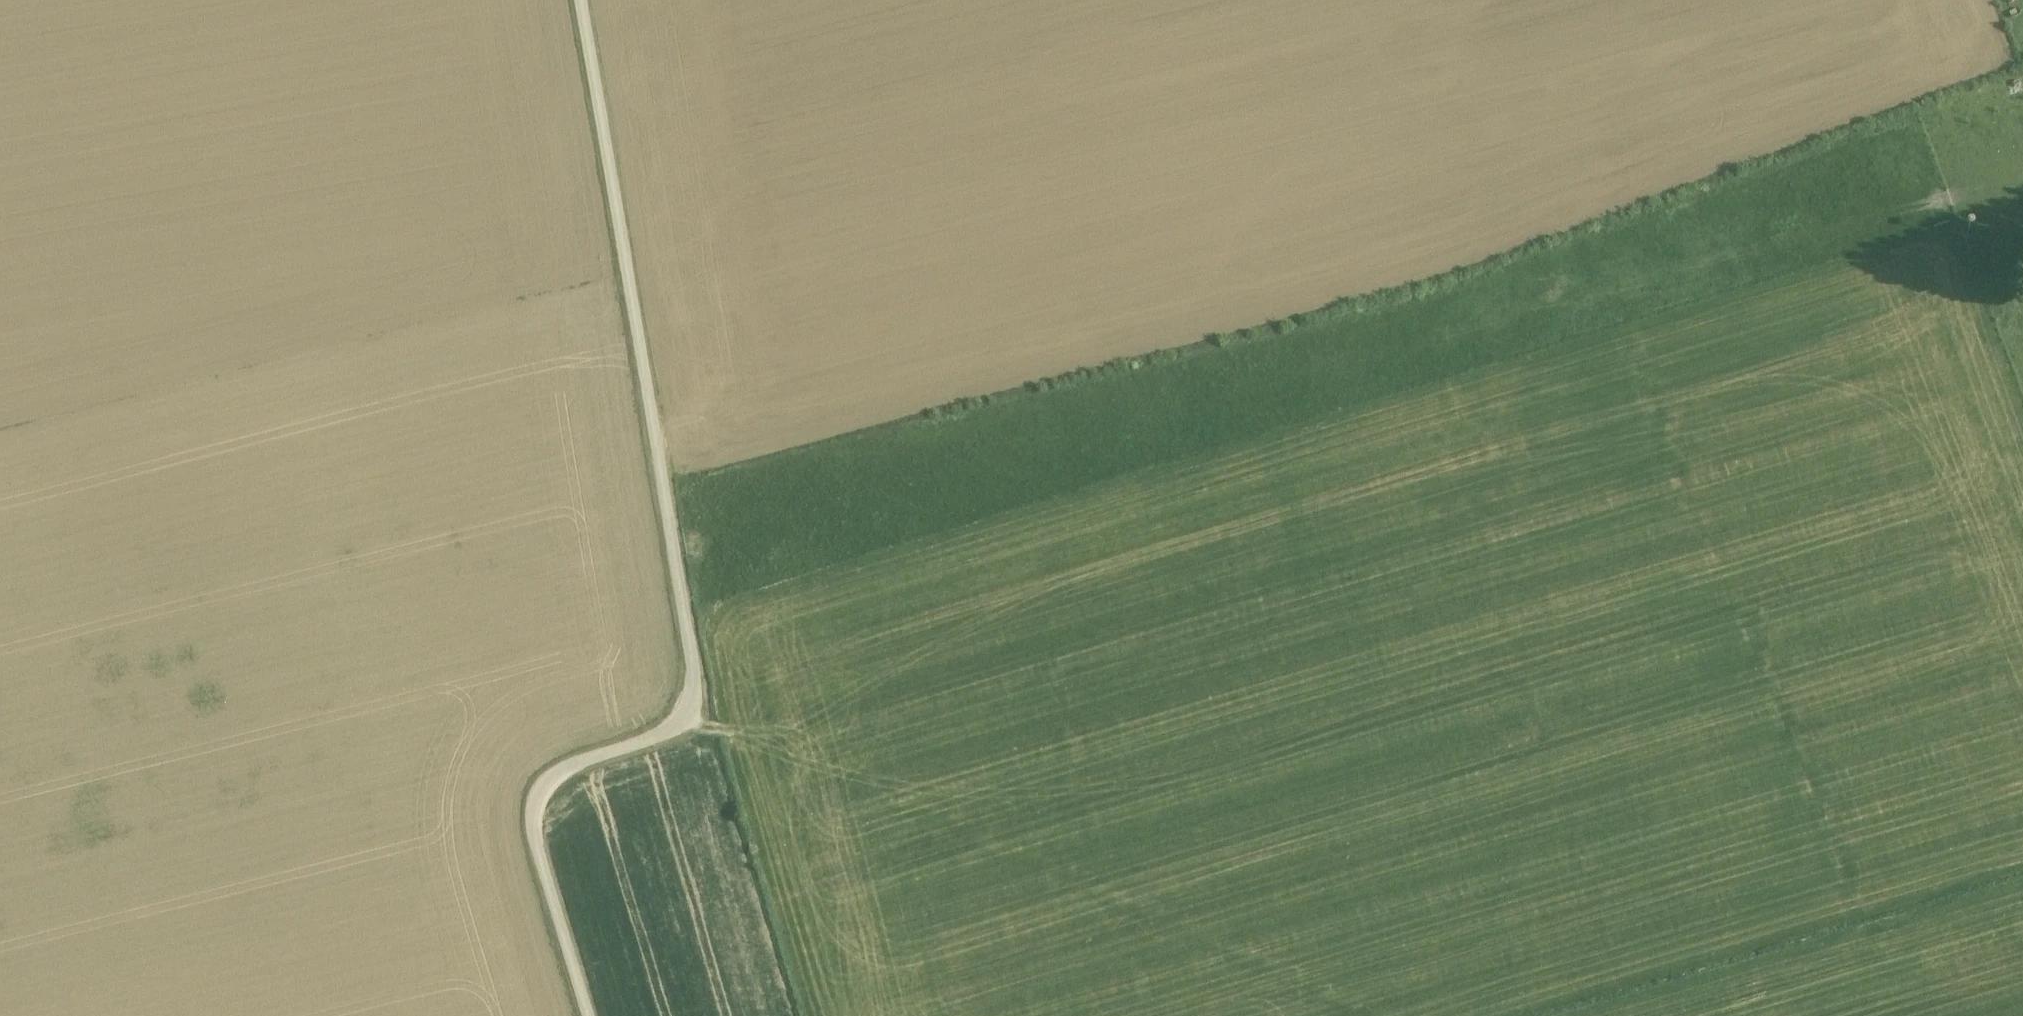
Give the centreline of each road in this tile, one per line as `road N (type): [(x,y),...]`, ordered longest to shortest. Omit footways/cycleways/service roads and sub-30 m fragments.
road 1 (unclassified): [(587,0),(693,659),(691,709),(667,733),(550,778),(536,803),(533,830),(589,1015)]

